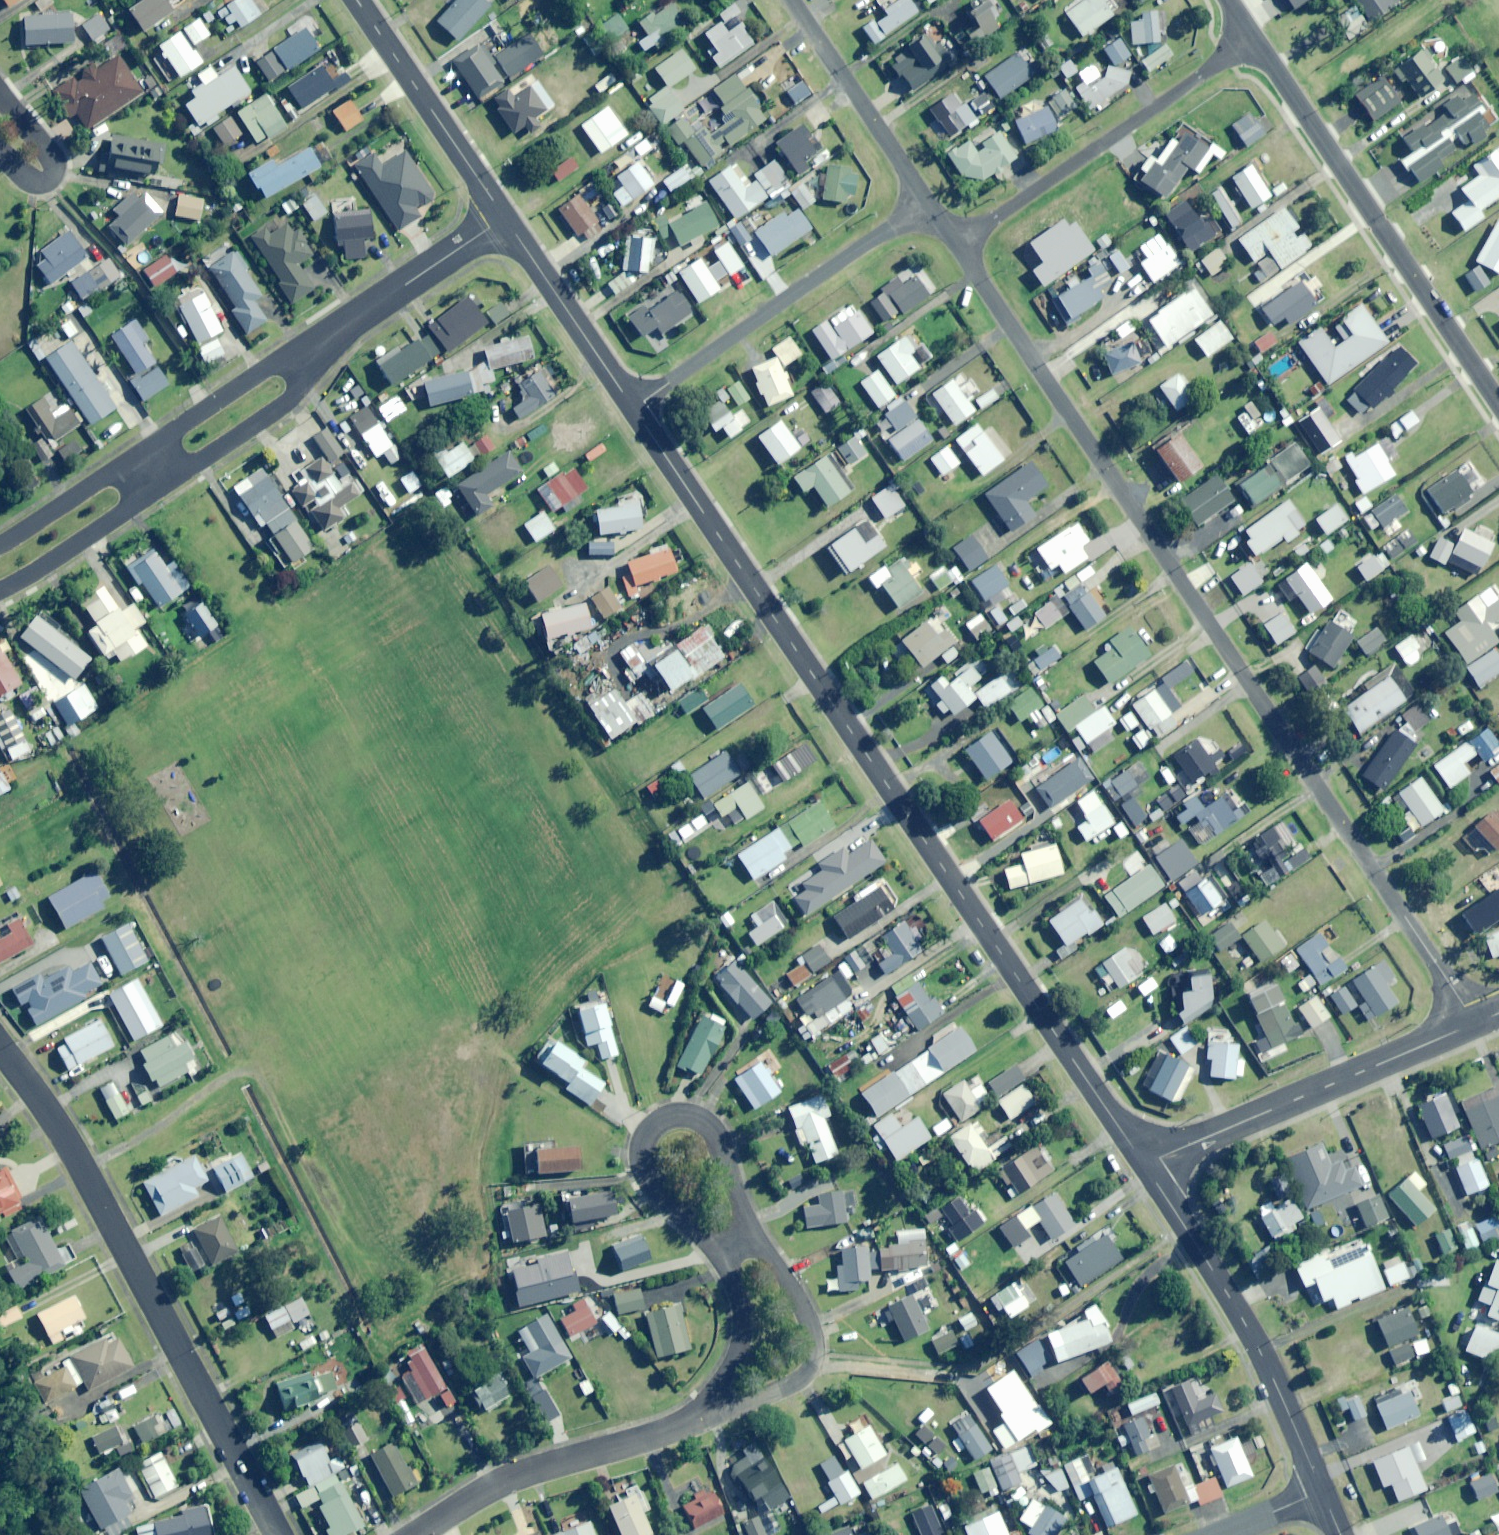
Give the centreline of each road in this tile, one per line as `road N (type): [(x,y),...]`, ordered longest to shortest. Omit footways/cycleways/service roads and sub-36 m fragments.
road 1 (residential): [(959,245),(1476,1023)]
road 2 (tertiary): [(633,408),(1145,1166)]
road 3 (residential): [(278,1534),(82,1165),(0,1047)]
road 4 (residential): [(1251,41),(1498,409)]
road 5 (tertiary): [(1145,1166),(1231,1298),(1322,1489)]
road 6 (tertiary): [(1145,1166),(1476,1023)]
road 7 (residential): [(928,201),(633,408)]
road 8 (residential): [(1251,41),(959,245)]
road 9 (residential): [(724,1255),(642,1171),(641,1132),(654,1121),(690,1113),(712,1133),(751,1233)]
road 10 (residential): [(417,1534),(484,1487),(701,1419)]
road 11 (residential): [(751,1233),(810,1323),(811,1366),(701,1419)]
road 12 (tertiary): [(357,0),(504,218)]
road 13 (residential): [(793,0),(928,201)]
road 14 (residential): [(504,218),(355,318),(311,358)]
road 15 (tertiary): [(504,218),(633,408)]
road 16 (residential): [(311,358),(291,398),(159,485)]
road 17 (residential): [(138,457),(267,366),(311,358)]
road 18 (residential): [(159,485),(0,592)]
road 19 (residential): [(701,1419),(738,1358),(743,1321),(724,1255)]
road 20 (residential): [(0,95),(57,170),(36,183),(0,149)]
road 21 (residential): [(0,545),(138,457)]

